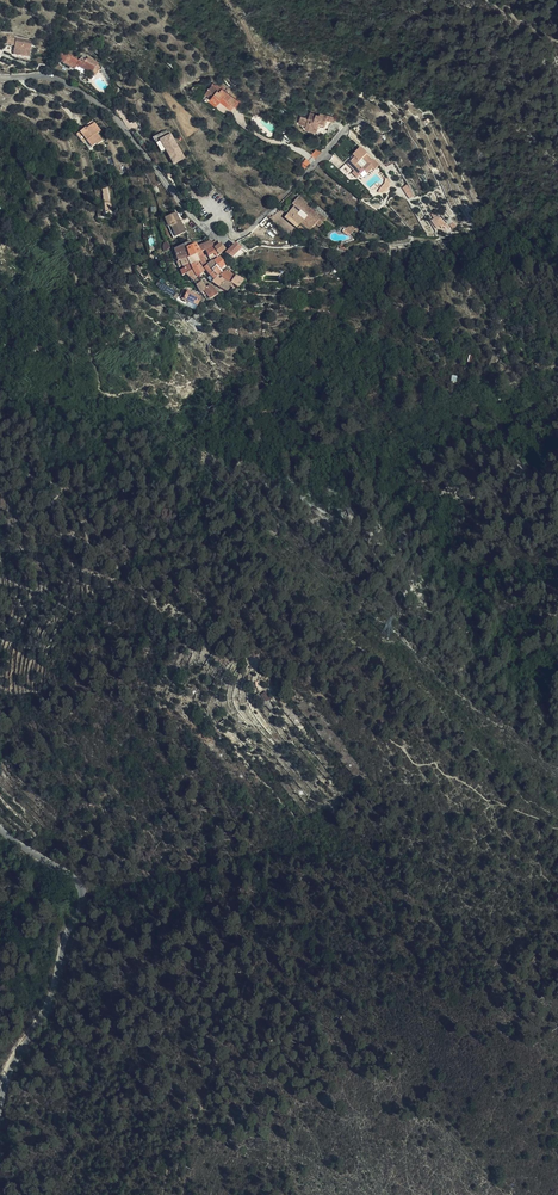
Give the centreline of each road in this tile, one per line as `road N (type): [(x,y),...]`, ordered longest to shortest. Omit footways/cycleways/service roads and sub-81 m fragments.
road 1 (unclassified): [(350,124),(237,237),(223,218),(204,227),(123,125),(87,94),(52,78),(0,78)]
road 2 (unclassified): [(0,1100),(44,1010),(83,896),(73,874),(0,829)]

